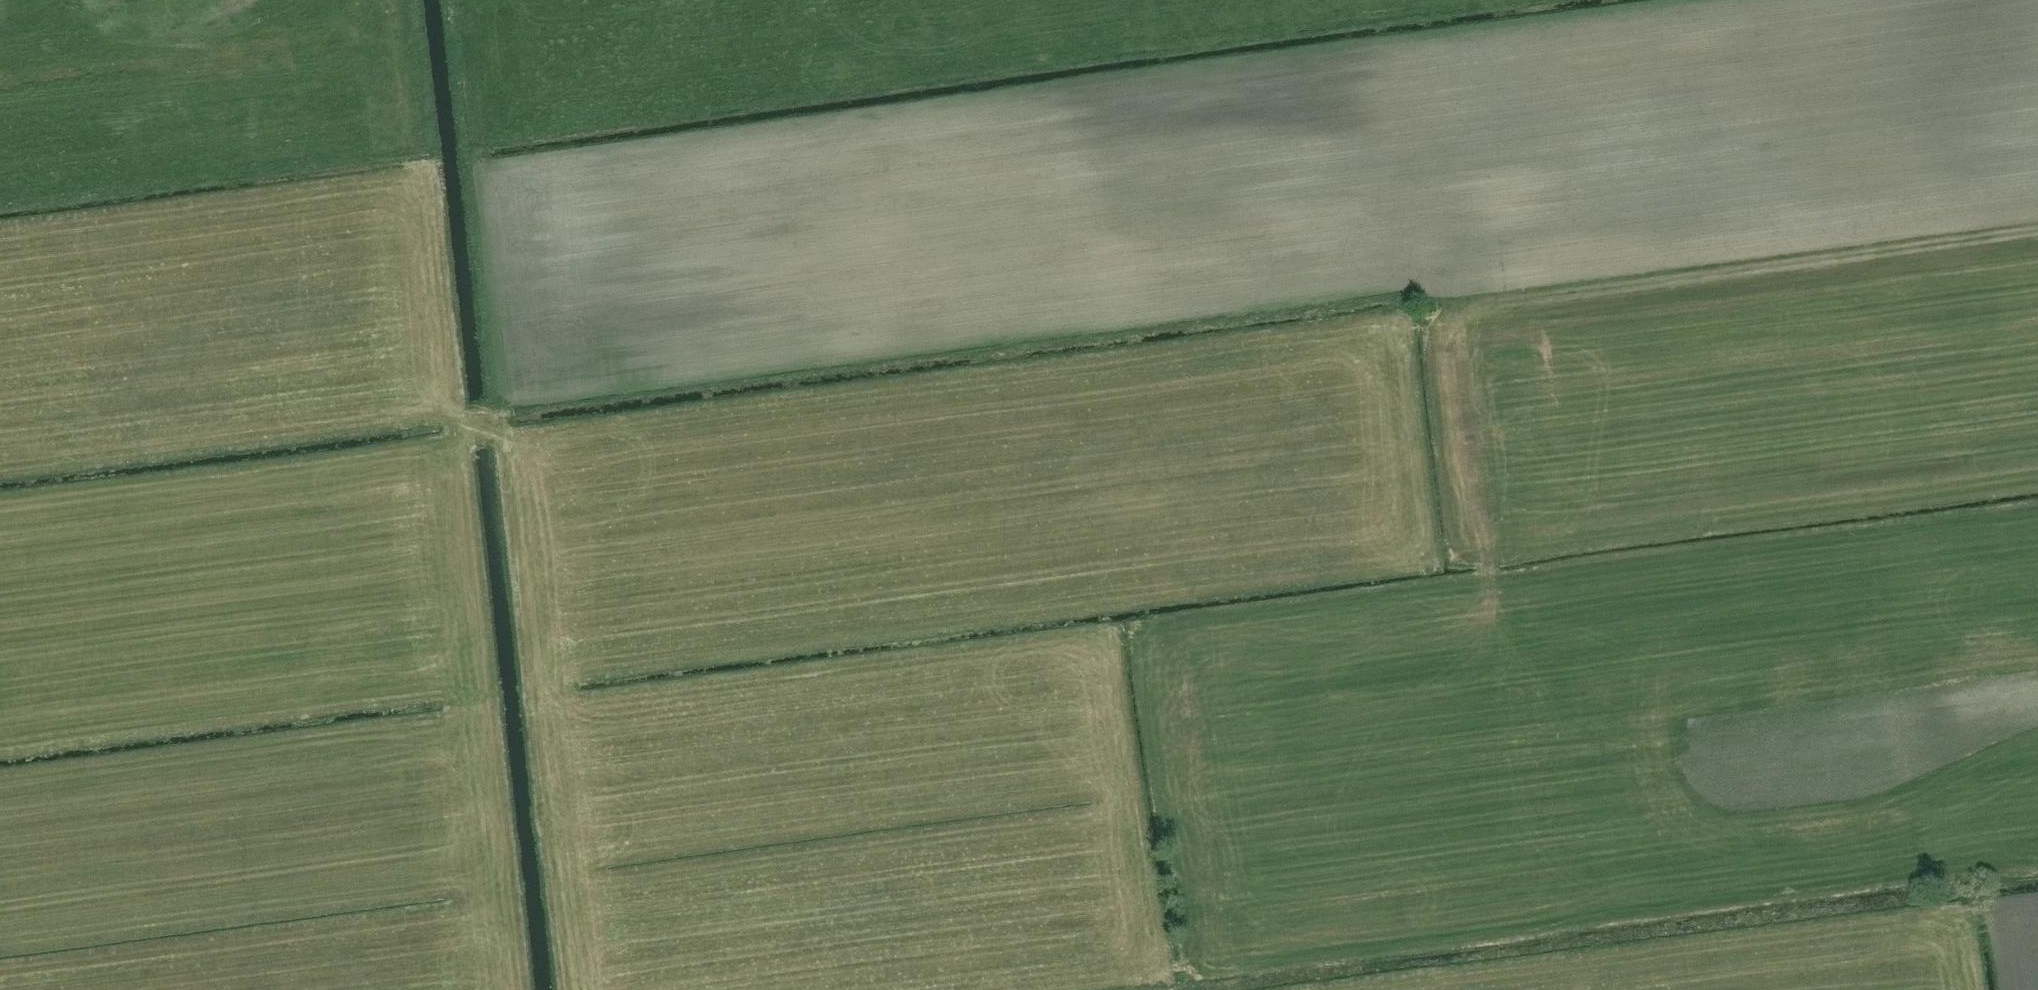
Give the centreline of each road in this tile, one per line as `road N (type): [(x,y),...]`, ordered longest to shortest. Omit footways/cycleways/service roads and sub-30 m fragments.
road 1 (track): [(1487,309),(2037,233)]

